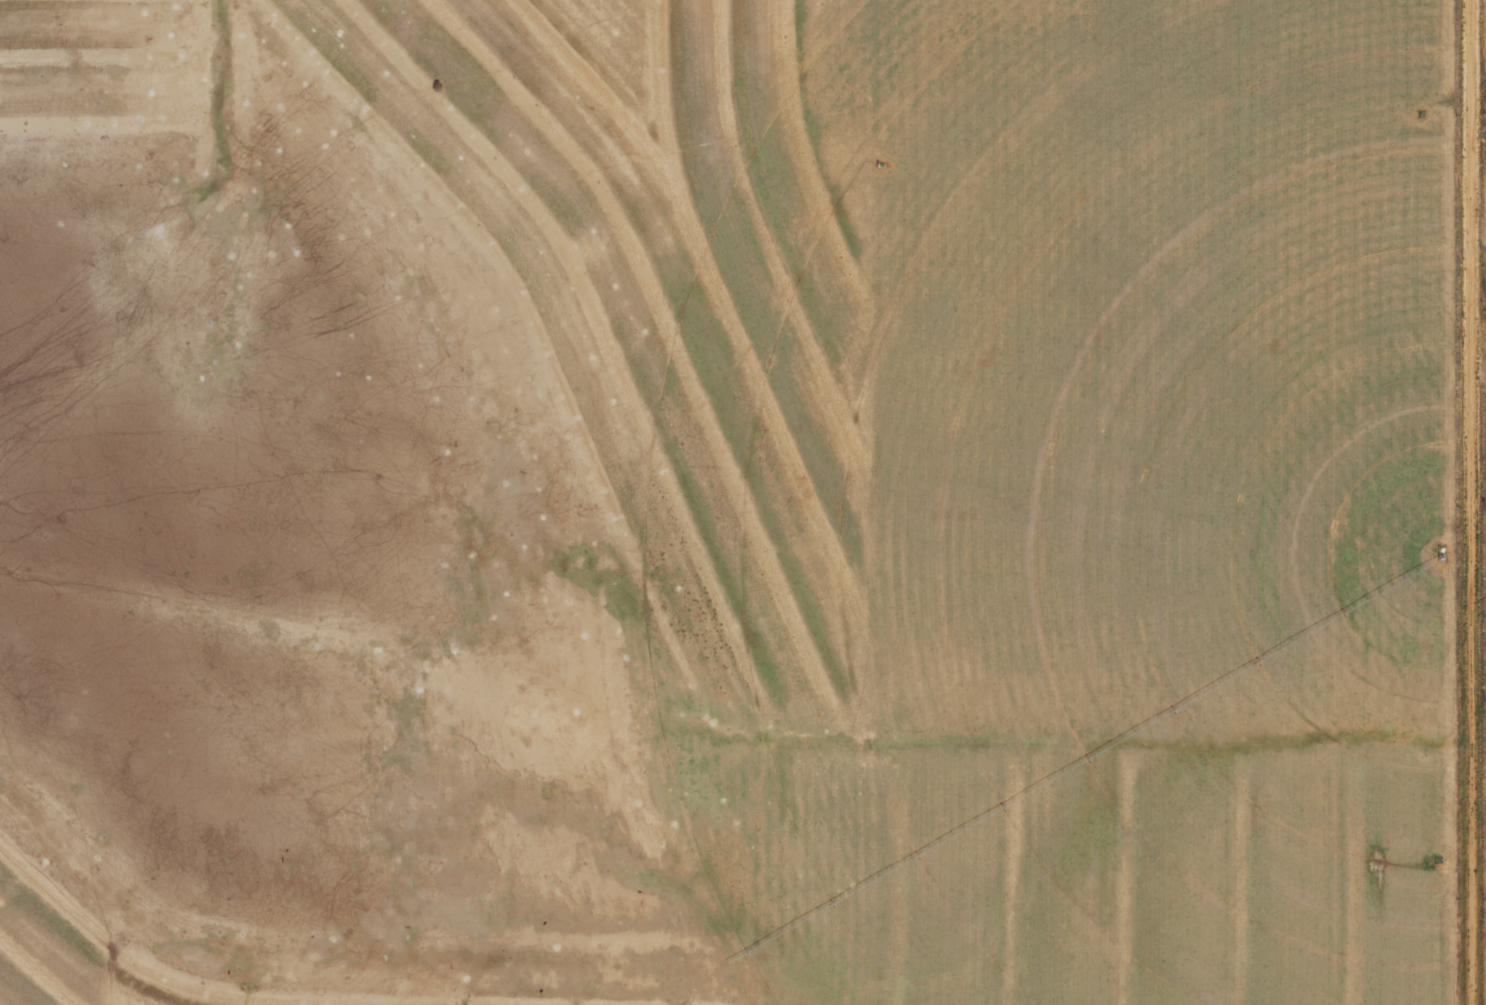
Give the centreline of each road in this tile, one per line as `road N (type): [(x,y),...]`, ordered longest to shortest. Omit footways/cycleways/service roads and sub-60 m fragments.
road 1 (residential): [(1475,1004),(1474,0)]

